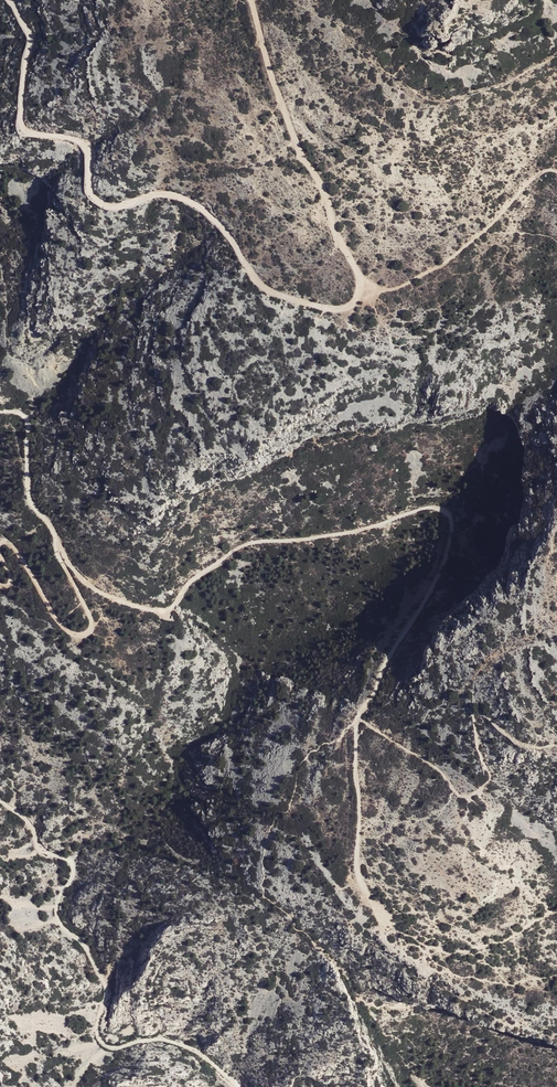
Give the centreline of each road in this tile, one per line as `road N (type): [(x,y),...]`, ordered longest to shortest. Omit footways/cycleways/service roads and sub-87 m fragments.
road 1 (track): [(56,540),(94,588),(159,610),(249,543),(355,531),(424,508),(447,512),(453,526),(445,561),(358,718)]
road 2 (track): [(360,289),(339,310),(273,292),(215,220),(184,200),(162,195),(117,207),(92,198),(83,145),(22,128),(30,38),(8,0)]
road 3 (track): [(0,800),(29,823),(42,851),(72,864),(56,914),(103,984),(101,1042),(184,1047),(238,1086)]
road 4 (track): [(252,0),(274,83),(360,289)]
road 5 (track): [(360,289),(399,288),(429,272),(493,223),(534,177),(556,172)]
road 6 (track): [(56,540),(90,633),(69,633),(11,544),(0,542)]
road 7 (track): [(357,722),(358,875),(395,927)]
road 8 (track): [(0,412),(28,422),(31,503),(56,540)]

